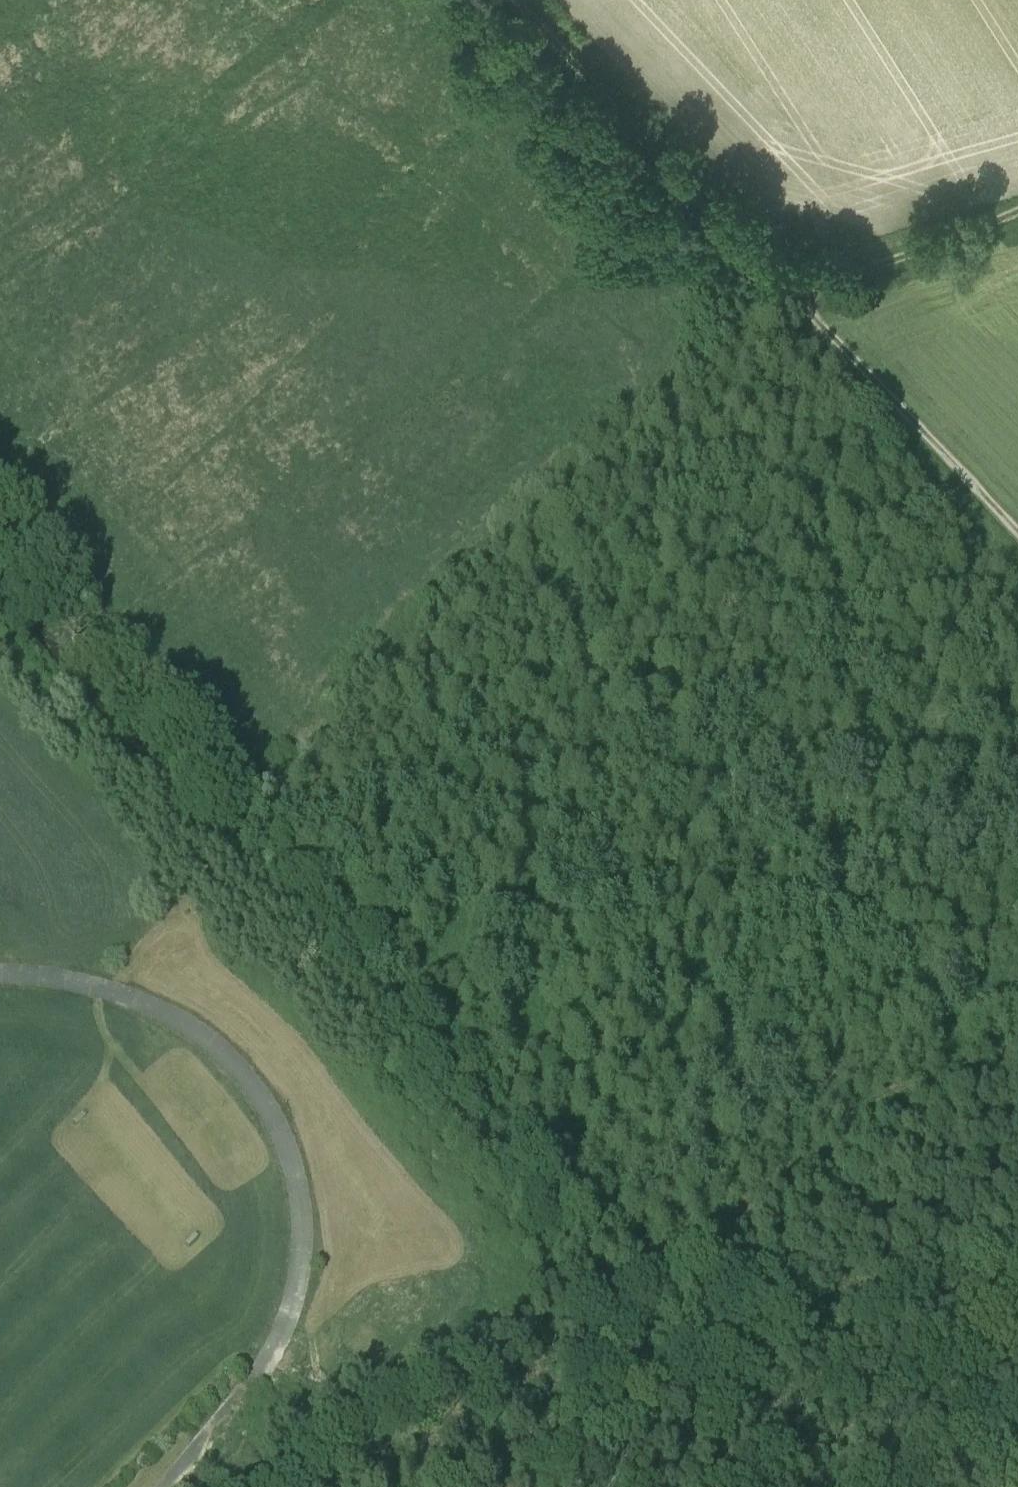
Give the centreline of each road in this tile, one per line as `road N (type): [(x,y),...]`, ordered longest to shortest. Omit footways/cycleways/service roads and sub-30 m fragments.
road 1 (track): [(208,865),(753,310),(786,293)]
road 2 (track): [(786,293),(514,0)]
road 3 (track): [(0,540),(236,828)]
road 4 (track): [(786,293),(1017,537)]
road 5 (track): [(1017,209),(821,288),(786,293)]

